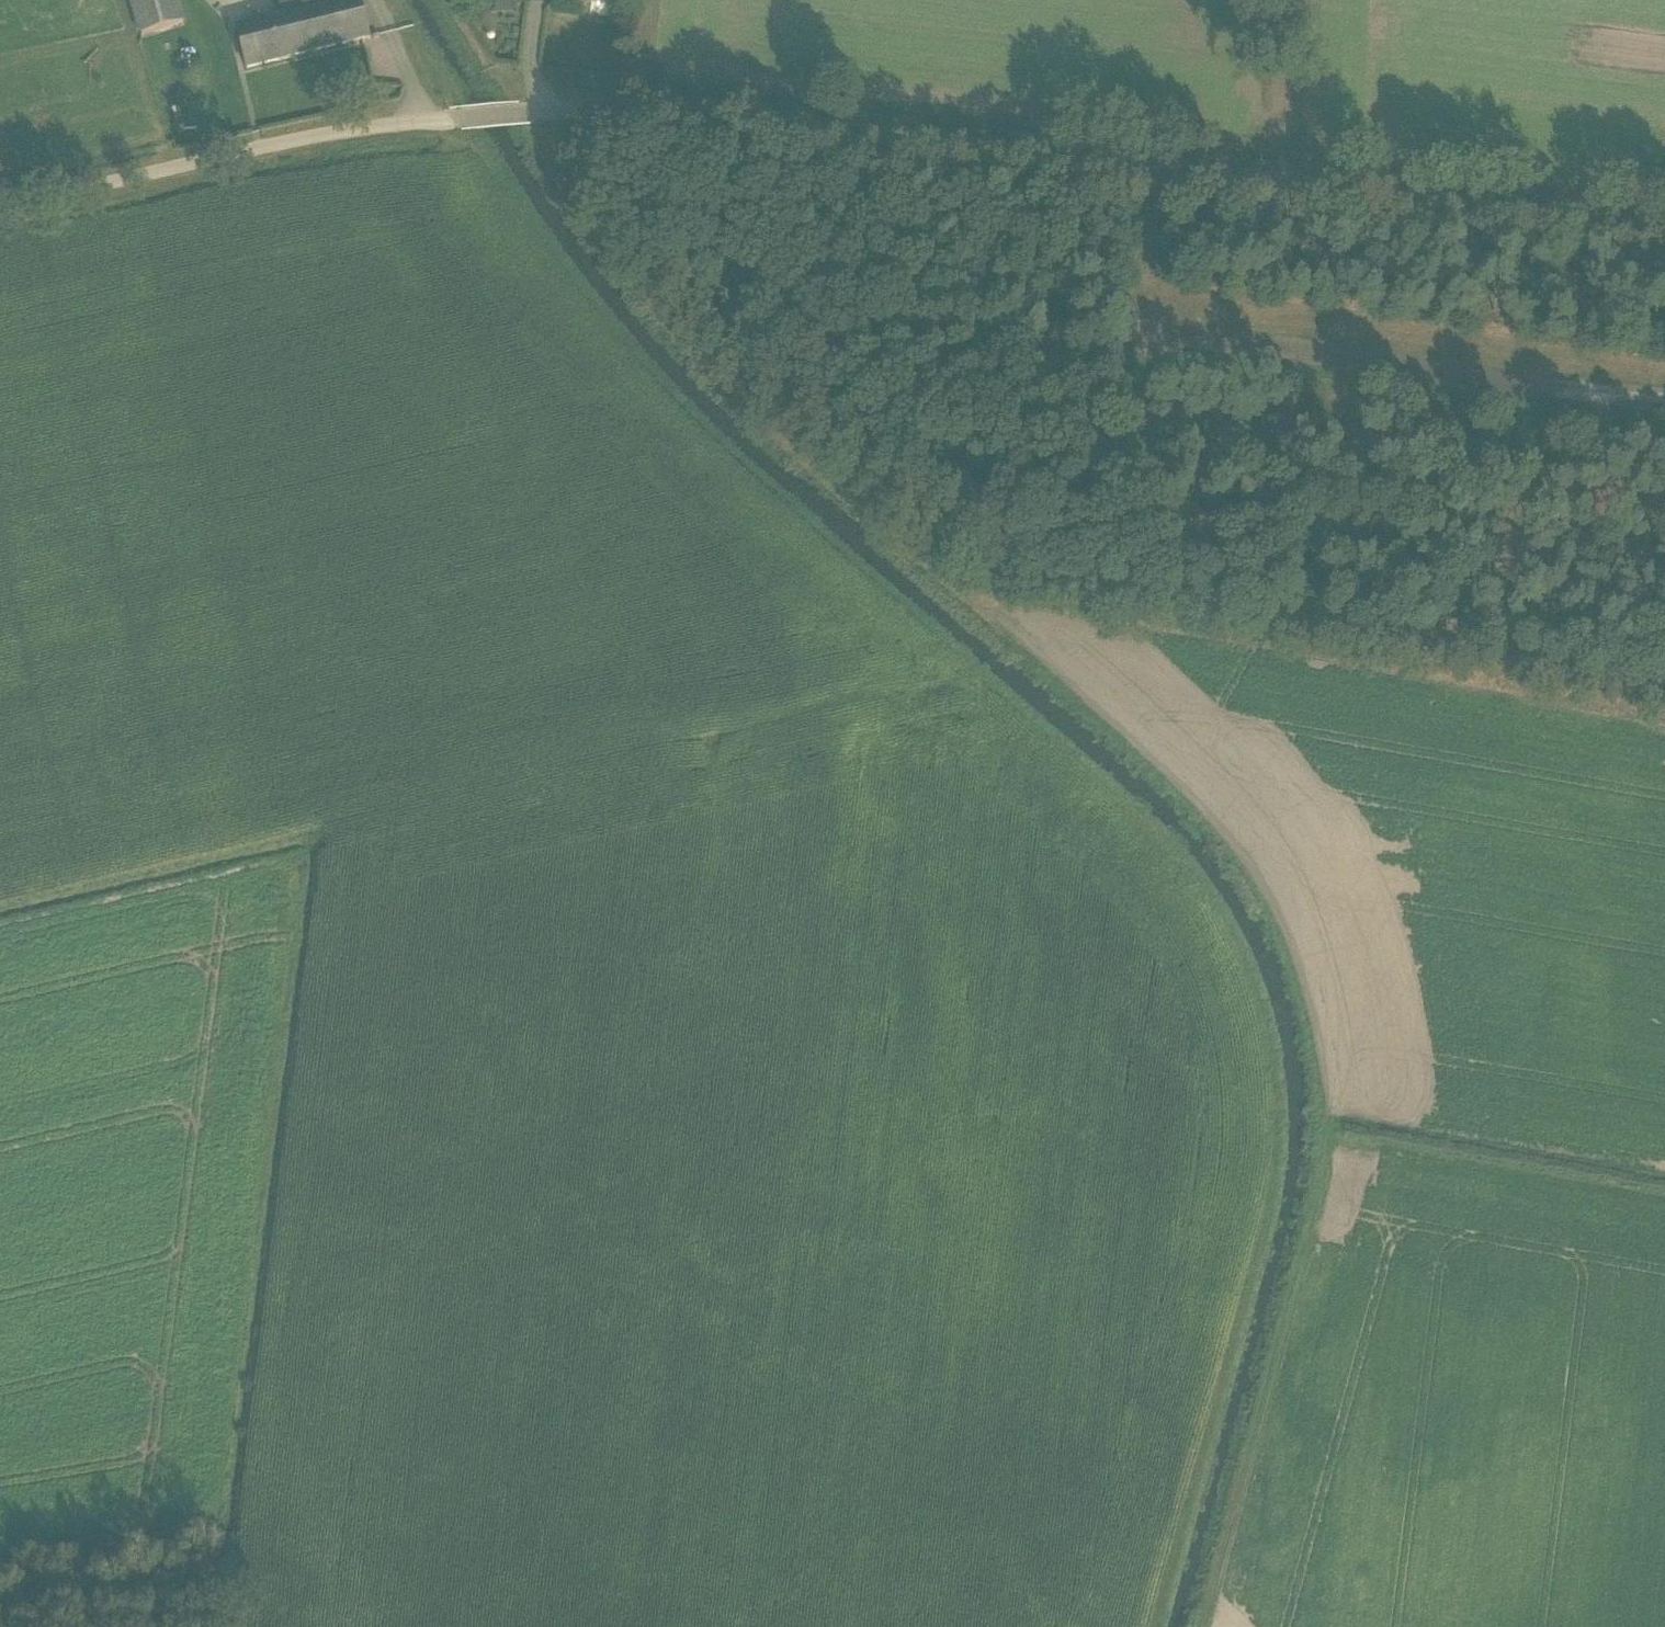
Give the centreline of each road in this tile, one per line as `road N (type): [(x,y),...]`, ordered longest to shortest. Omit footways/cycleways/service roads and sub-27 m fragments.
road 1 (unclassified): [(0,209),(353,130),(639,104),(1664,228)]
road 2 (track): [(1278,182),(1286,0)]

